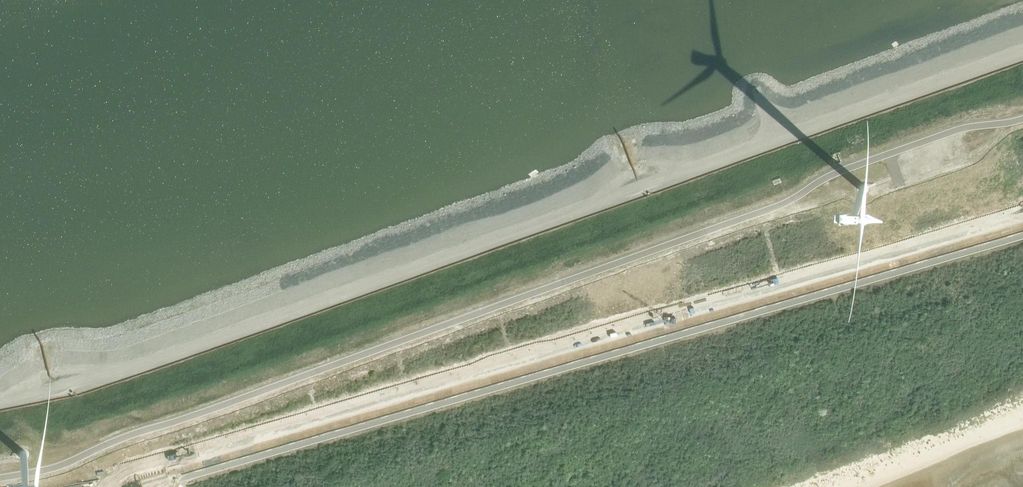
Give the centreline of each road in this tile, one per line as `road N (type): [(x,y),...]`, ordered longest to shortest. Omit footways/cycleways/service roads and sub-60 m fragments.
road 1 (track): [(1022,13),(305,271),(0,366)]
road 2 (unclassified): [(1022,231),(134,486)]

